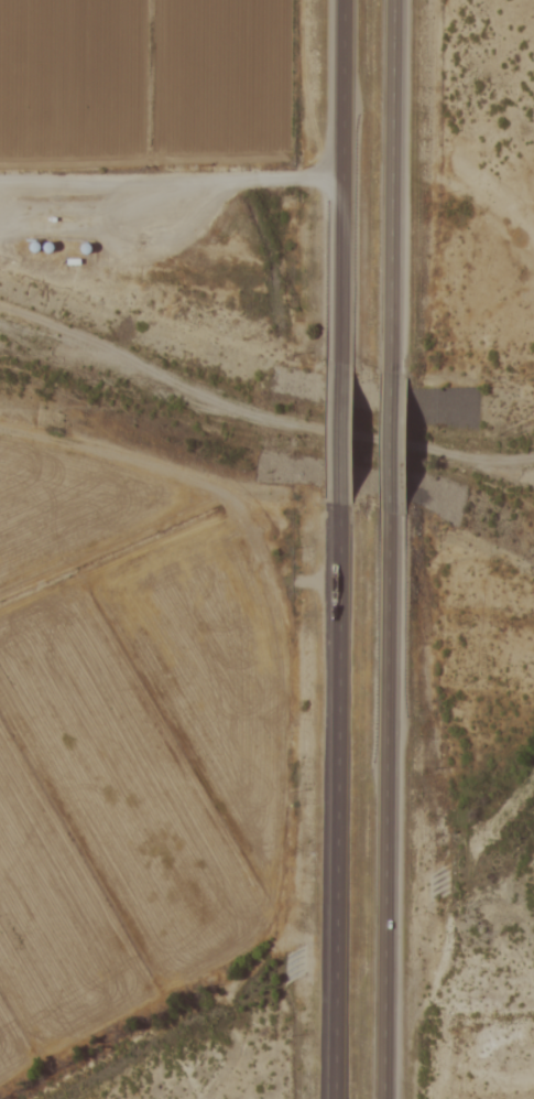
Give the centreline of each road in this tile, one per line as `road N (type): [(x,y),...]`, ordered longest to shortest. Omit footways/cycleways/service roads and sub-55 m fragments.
road 1 (trunk): [(351,504),(332,1098)]
road 2 (trunk): [(380,1098),(403,508)]
road 3 (trunk): [(404,369),(408,0)]
road 4 (trunk): [(359,0),(356,363)]
road 5 (residential): [(0,177),(358,171)]
road 6 (trunk): [(356,363),(351,504)]
road 7 (trunk): [(403,508),(404,369)]

